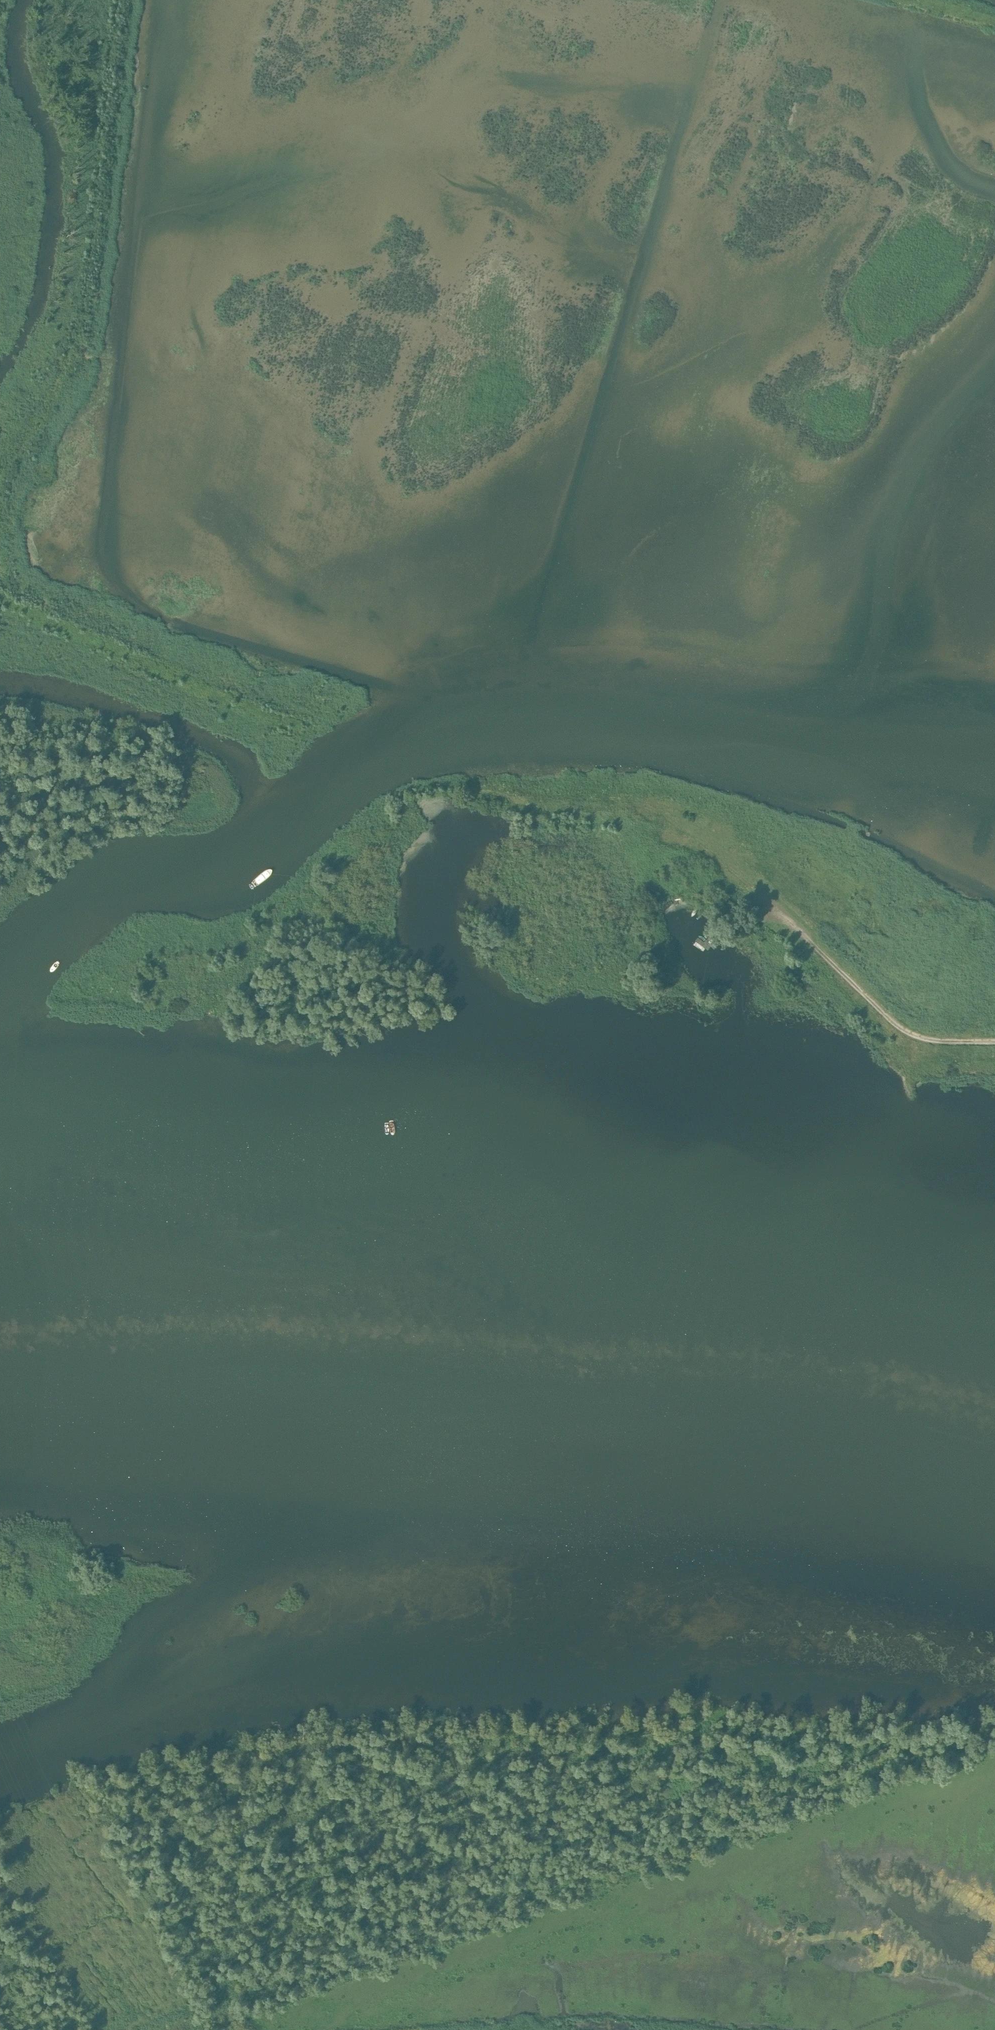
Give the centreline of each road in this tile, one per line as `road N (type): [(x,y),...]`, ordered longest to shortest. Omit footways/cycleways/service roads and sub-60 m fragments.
road 1 (track): [(776,906),(899,1025),(918,1037),(994,1042)]

